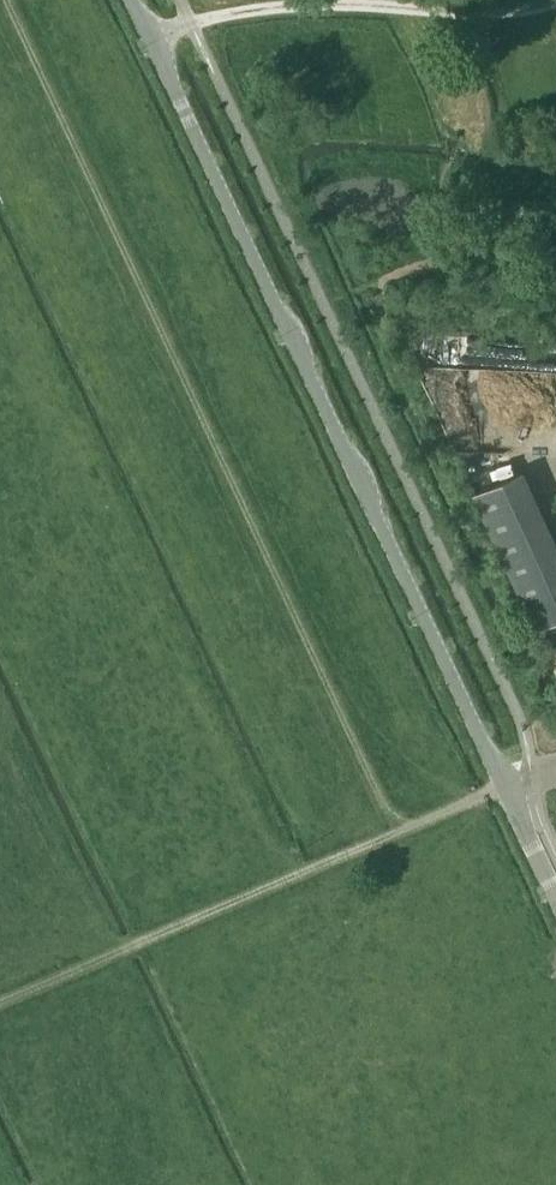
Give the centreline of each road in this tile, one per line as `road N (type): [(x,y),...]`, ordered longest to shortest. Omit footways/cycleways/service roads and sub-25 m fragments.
road 1 (track): [(7,0),(363,763),(402,828)]
road 2 (unclassified): [(505,792),(132,0)]
road 3 (track): [(505,792),(138,940)]
road 4 (track): [(0,1000),(138,940)]

